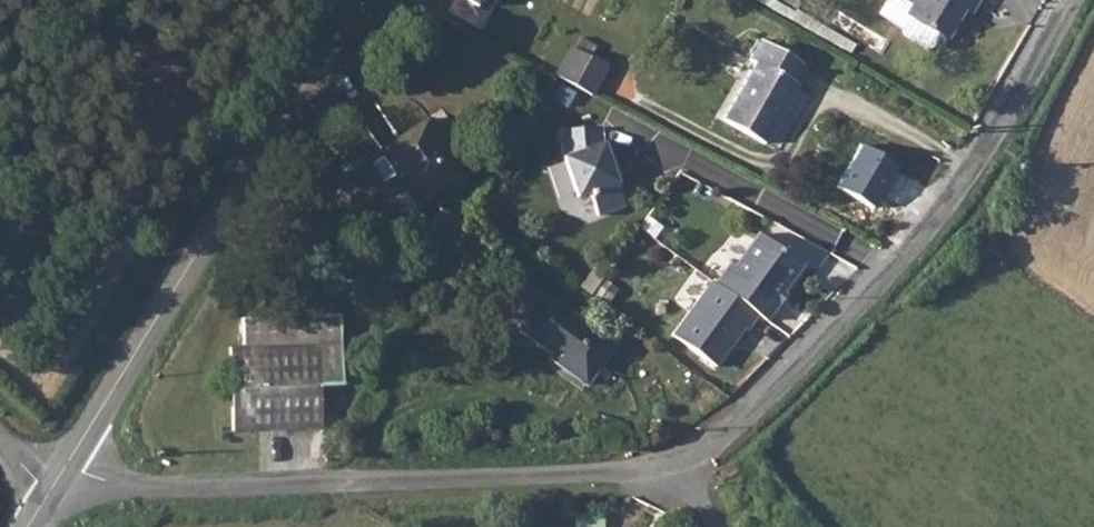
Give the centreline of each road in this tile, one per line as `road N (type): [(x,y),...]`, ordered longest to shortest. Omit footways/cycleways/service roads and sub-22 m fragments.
road 1 (unclassified): [(665,462),(734,433),(930,228),(1072,0)]
road 2 (unclassified): [(54,484),(539,483),(665,462)]
road 3 (tertiary): [(343,0),(270,140),(54,484)]

